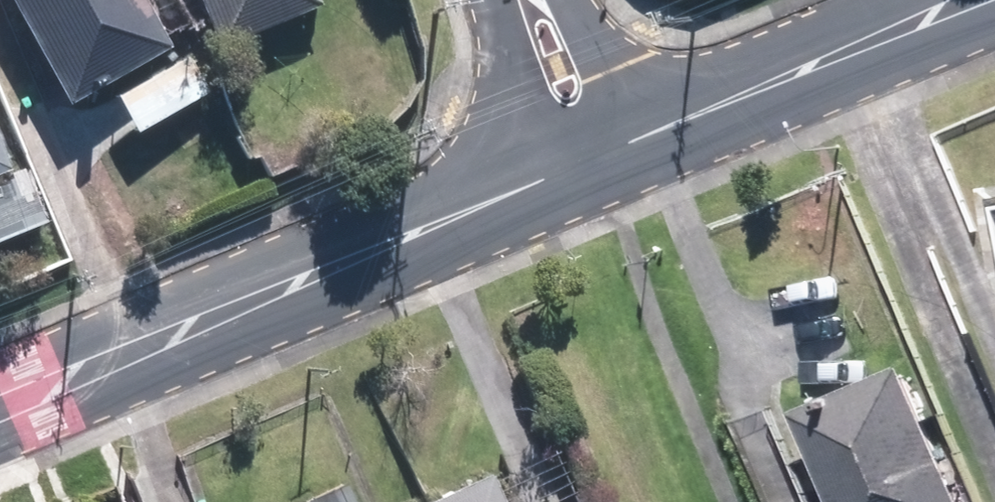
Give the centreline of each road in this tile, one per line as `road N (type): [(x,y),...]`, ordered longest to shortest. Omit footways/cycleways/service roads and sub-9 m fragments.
road 1 (residential): [(540,182),(0,409)]
road 2 (residential): [(971,0),(654,131)]
road 3 (residential): [(540,182),(506,94),(497,0)]
road 4 (residential): [(570,0),(654,131)]
road 5 (residential): [(654,131),(540,182)]

